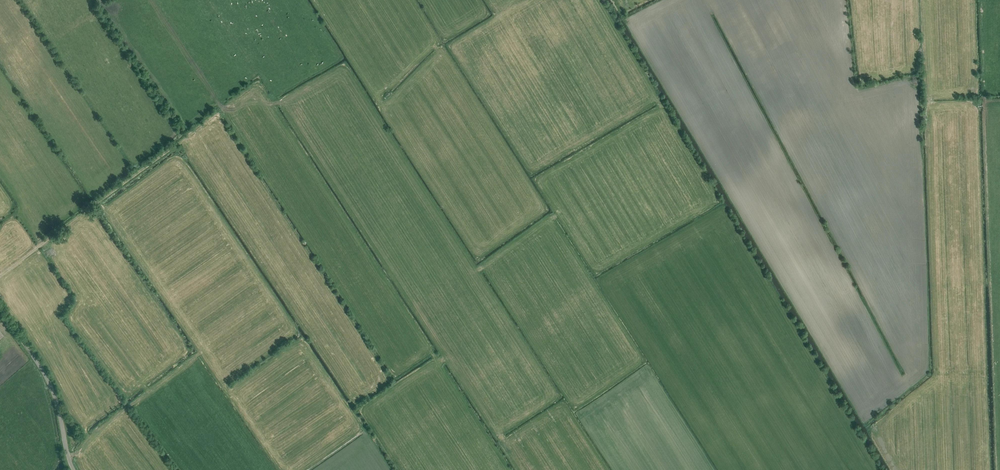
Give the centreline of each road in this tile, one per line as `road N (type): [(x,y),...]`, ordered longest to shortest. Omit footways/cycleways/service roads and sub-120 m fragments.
road 1 (unclassified): [(73,469),(51,386),(0,313)]

